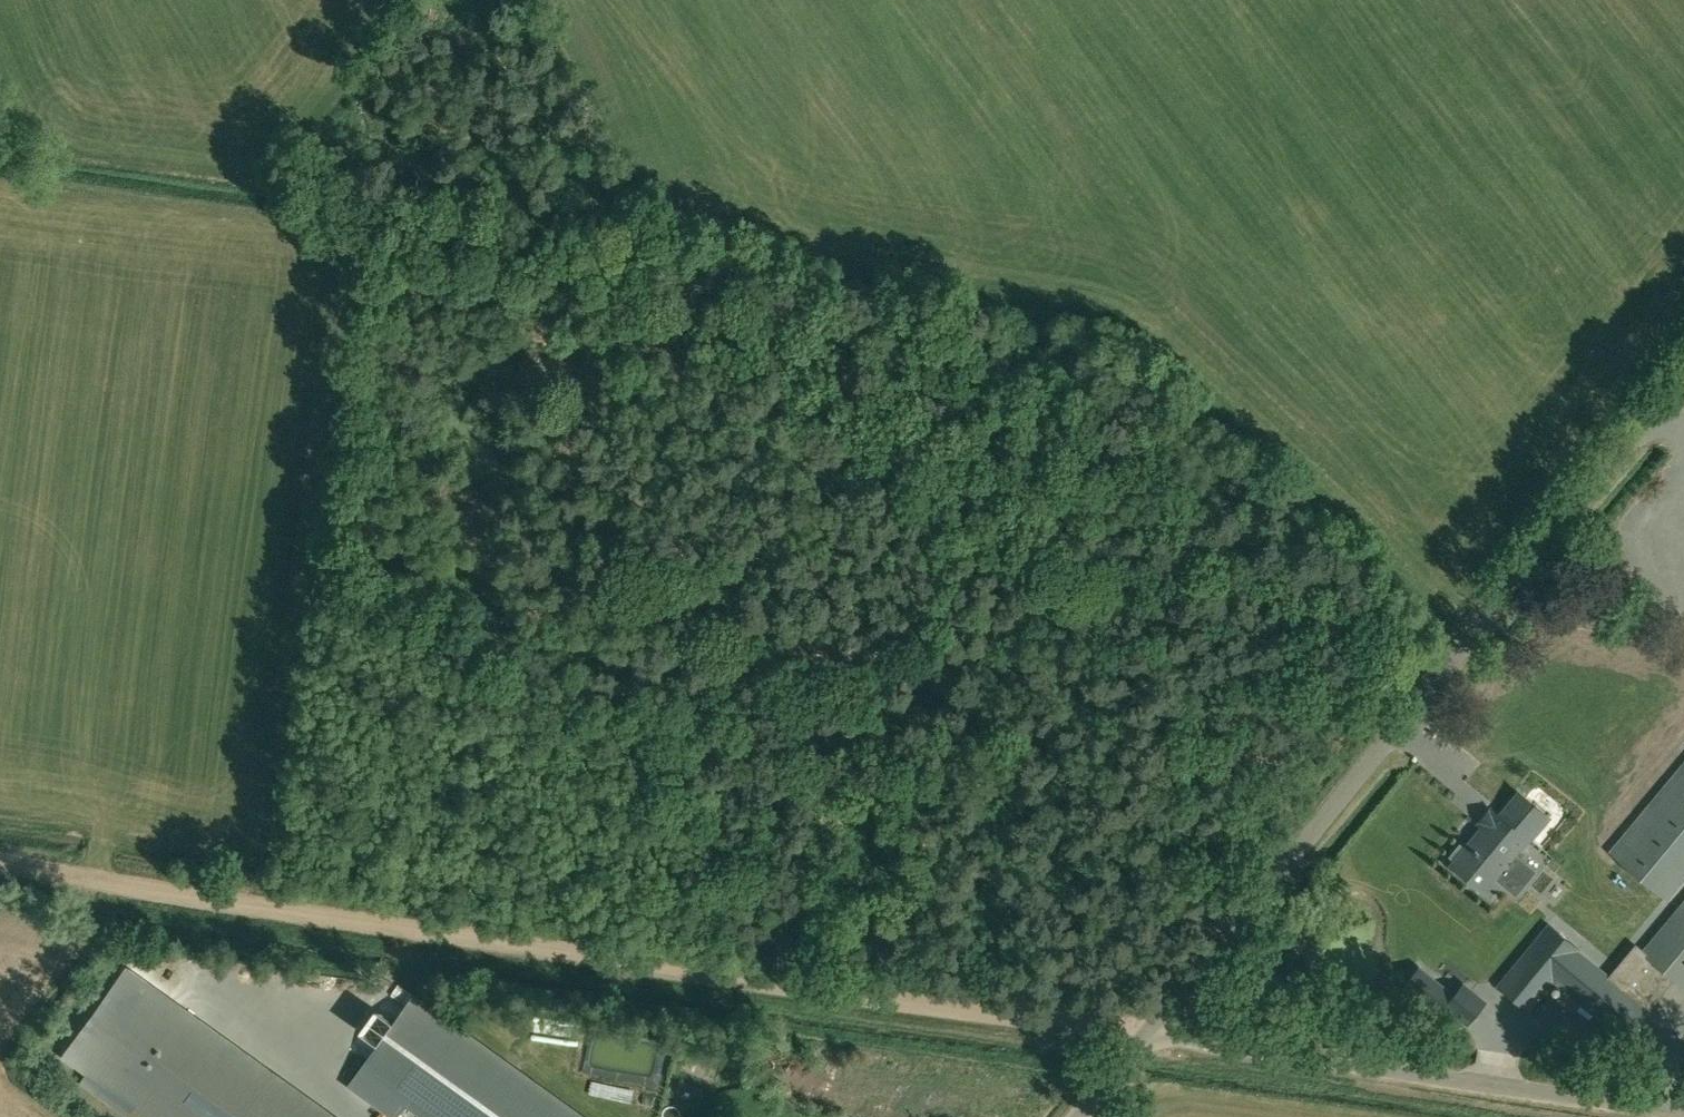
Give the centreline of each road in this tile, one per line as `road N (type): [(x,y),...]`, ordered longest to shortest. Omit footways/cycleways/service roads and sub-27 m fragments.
road 1 (track): [(0,866),(1145,1029)]
road 2 (unclassified): [(1145,1029),(1683,372)]
road 3 (unclassified): [(1683,1107),(1145,1029)]

